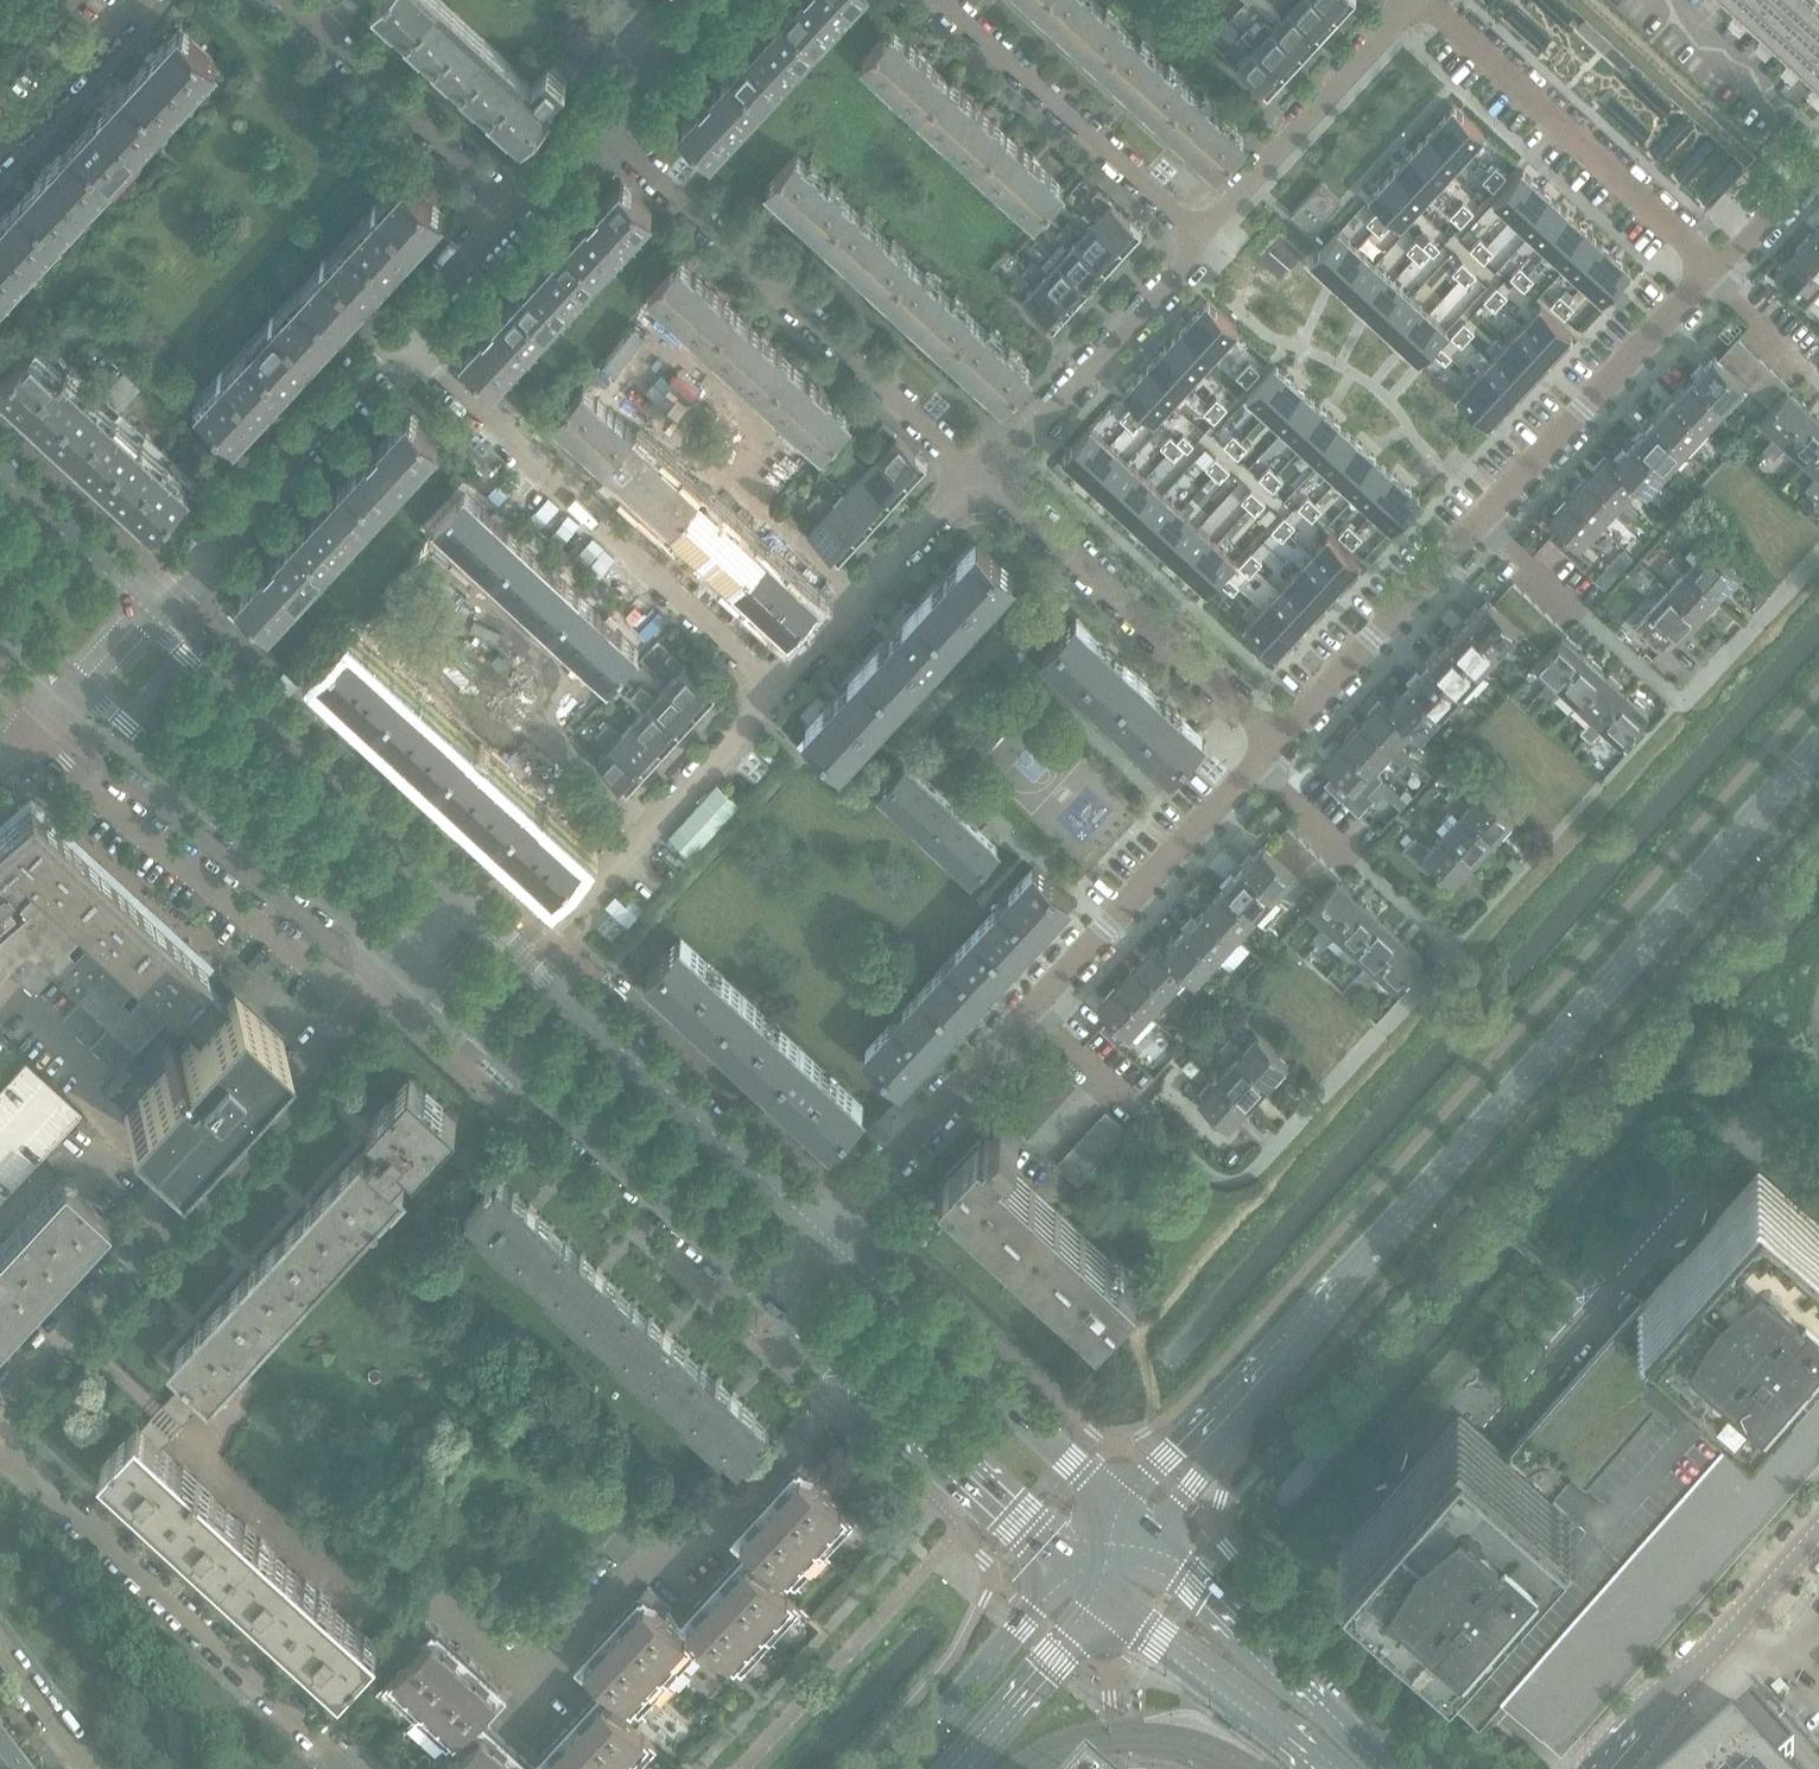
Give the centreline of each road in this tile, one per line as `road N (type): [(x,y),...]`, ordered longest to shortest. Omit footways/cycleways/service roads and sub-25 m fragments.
road 1 (residential): [(1037,1016),(1200,1172),(1232,1182),(1258,1170),(1383,1031),(1456,948),(1262,765)]
road 2 (tertiary): [(1282,1366),(1818,751)]
road 3 (residential): [(364,1019),(189,1195),(0,1405)]
road 4 (residential): [(776,685),(399,333)]
road 5 (residential): [(977,478),(608,121)]
road 6 (tertiary): [(829,1236),(461,898)]
road 7 (tertiary): [(406,967),(773,1292)]
road 8 (residential): [(346,1768),(0,1443)]
road 9 (residential): [(1481,520),(1679,700),(1818,556)]
road 10 (residential): [(29,735),(364,1019)]
road 11 (tertiary): [(81,689),(406,967)]
road 12 (tertiary): [(461,898),(156,617)]
road 13 (tertiary): [(773,1292),(1074,1568)]
road 14 (residential): [(1279,746),(977,478)]
road 15 (tertiary): [(1123,1511),(829,1236)]
road 16 (residential): [(1716,267),(1432,0)]
road 17 (residential): [(156,617),(265,495),(295,443),(399,333)]
road 18 (residential): [(1198,236),(938,0)]
road 19 (residential): [(1037,1016),(1262,765)]
road 20 (residential): [(1481,520),(1706,277)]
road 21 (residential): [(977,478),(1015,449),(1186,265),(1198,236)]
road 22 (residential): [(1198,236),(1416,0)]
road 23 (tertiary): [(1384,1768),(1160,1546)]
road 24 (residential): [(571,915),(776,685)]
road 25 (unclassified): [(1616,1768),(1818,1537)]
road 26 (residential): [(512,209),(288,0)]
road 27 (residential): [(1279,746),(1481,520)]
road 28 (residential): [(829,1236),(1037,1016)]
road 29 (residential): [(776,685),(977,478)]
road 30 (tertiary): [(1114,1604),(1323,1768)]
road 31 (tertiary): [(1074,1568),(904,1768)]
road 32 (tertiary): [(968,1768),(1114,1604)]
road 33 (tertiary): [(1160,1546),(1282,1366)]
road 34 (tertiary): [(1282,1366),(1123,1511)]
road 35 (tertiary): [(156,617),(0,474)]
road 36 (residential): [(0,149),(138,0)]
road 37 (residential): [(399,333),(512,209)]
road 38 (residential): [(608,121),(714,0)]
road 39 (residential): [(1818,381),(1706,277)]
road 40 (residential): [(1716,267),(1818,163)]
road 41 (residential): [(0,1656),(87,1768)]
road 42 (residential): [(512,209),(564,150),(608,121)]

